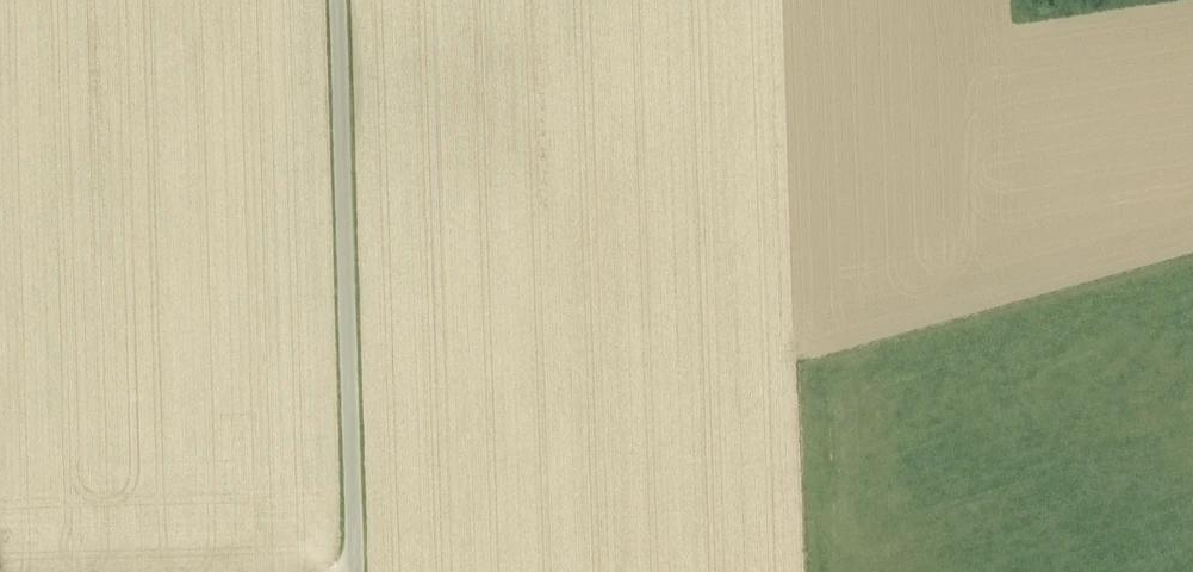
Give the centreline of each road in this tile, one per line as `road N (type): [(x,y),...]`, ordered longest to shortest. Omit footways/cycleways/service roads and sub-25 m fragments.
road 1 (track): [(336,0),(354,571)]

